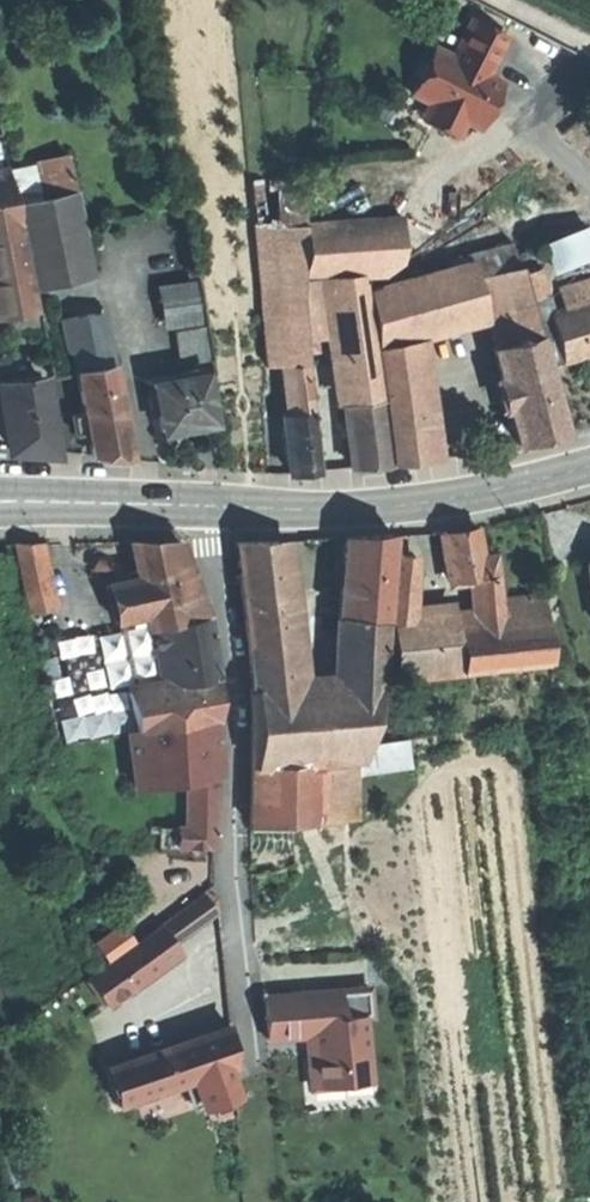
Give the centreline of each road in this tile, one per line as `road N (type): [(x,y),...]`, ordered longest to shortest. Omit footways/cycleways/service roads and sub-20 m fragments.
road 1 (residential): [(249,1074),(227,874),(224,666),(203,505)]
road 2 (secondary): [(589,465),(381,507),(203,505)]
road 3 (secondary): [(203,505),(0,501)]

